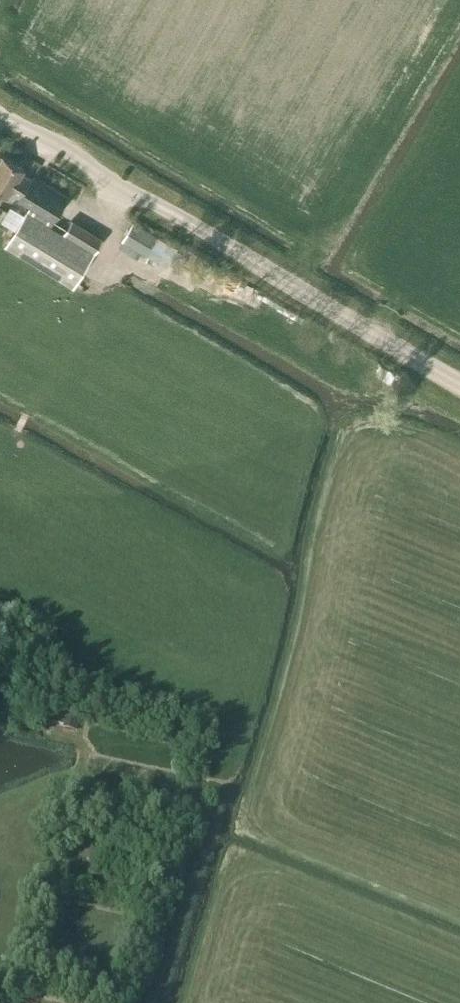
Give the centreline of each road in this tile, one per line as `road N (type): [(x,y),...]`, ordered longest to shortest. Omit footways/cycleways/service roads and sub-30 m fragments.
road 1 (unclassified): [(459,382),(0,112)]

